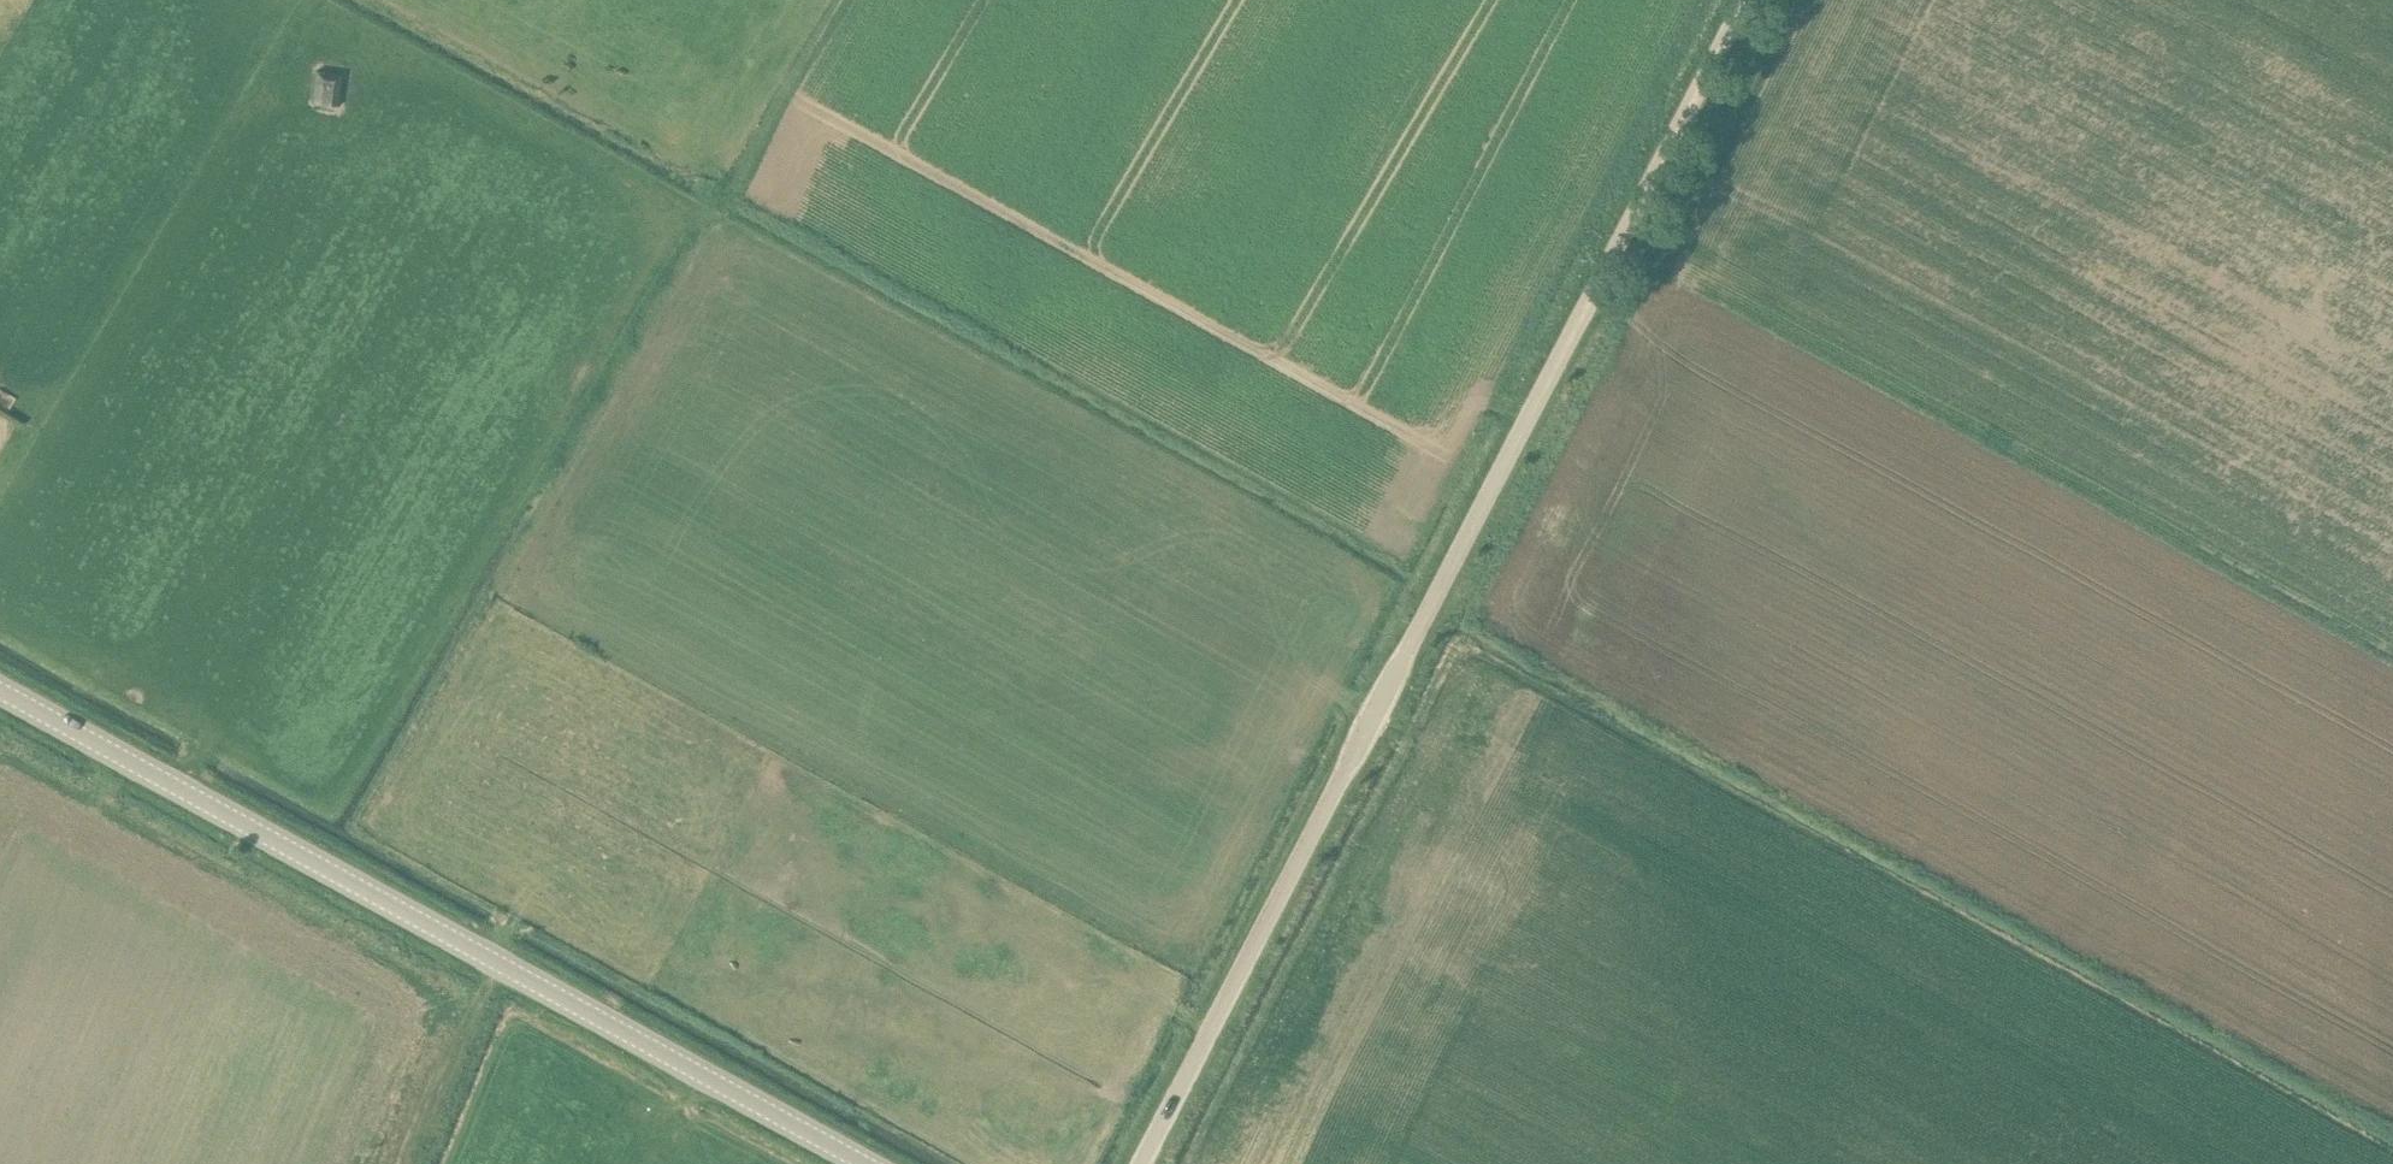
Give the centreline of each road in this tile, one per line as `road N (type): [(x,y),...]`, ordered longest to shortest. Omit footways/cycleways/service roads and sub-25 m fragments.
road 1 (unclassified): [(1151,1163),(1749,0)]
road 2 (tertiary): [(867,1163),(0,696)]

